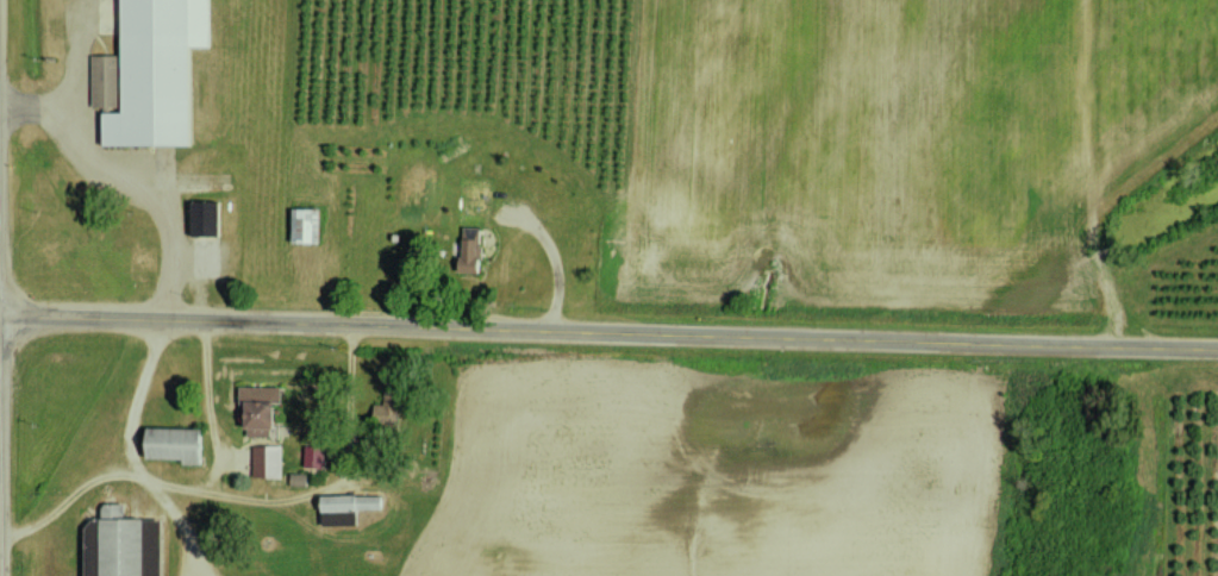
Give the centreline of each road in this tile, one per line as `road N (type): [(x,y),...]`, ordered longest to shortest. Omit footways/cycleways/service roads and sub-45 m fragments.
road 1 (tertiary): [(1217,341),(0,318)]

